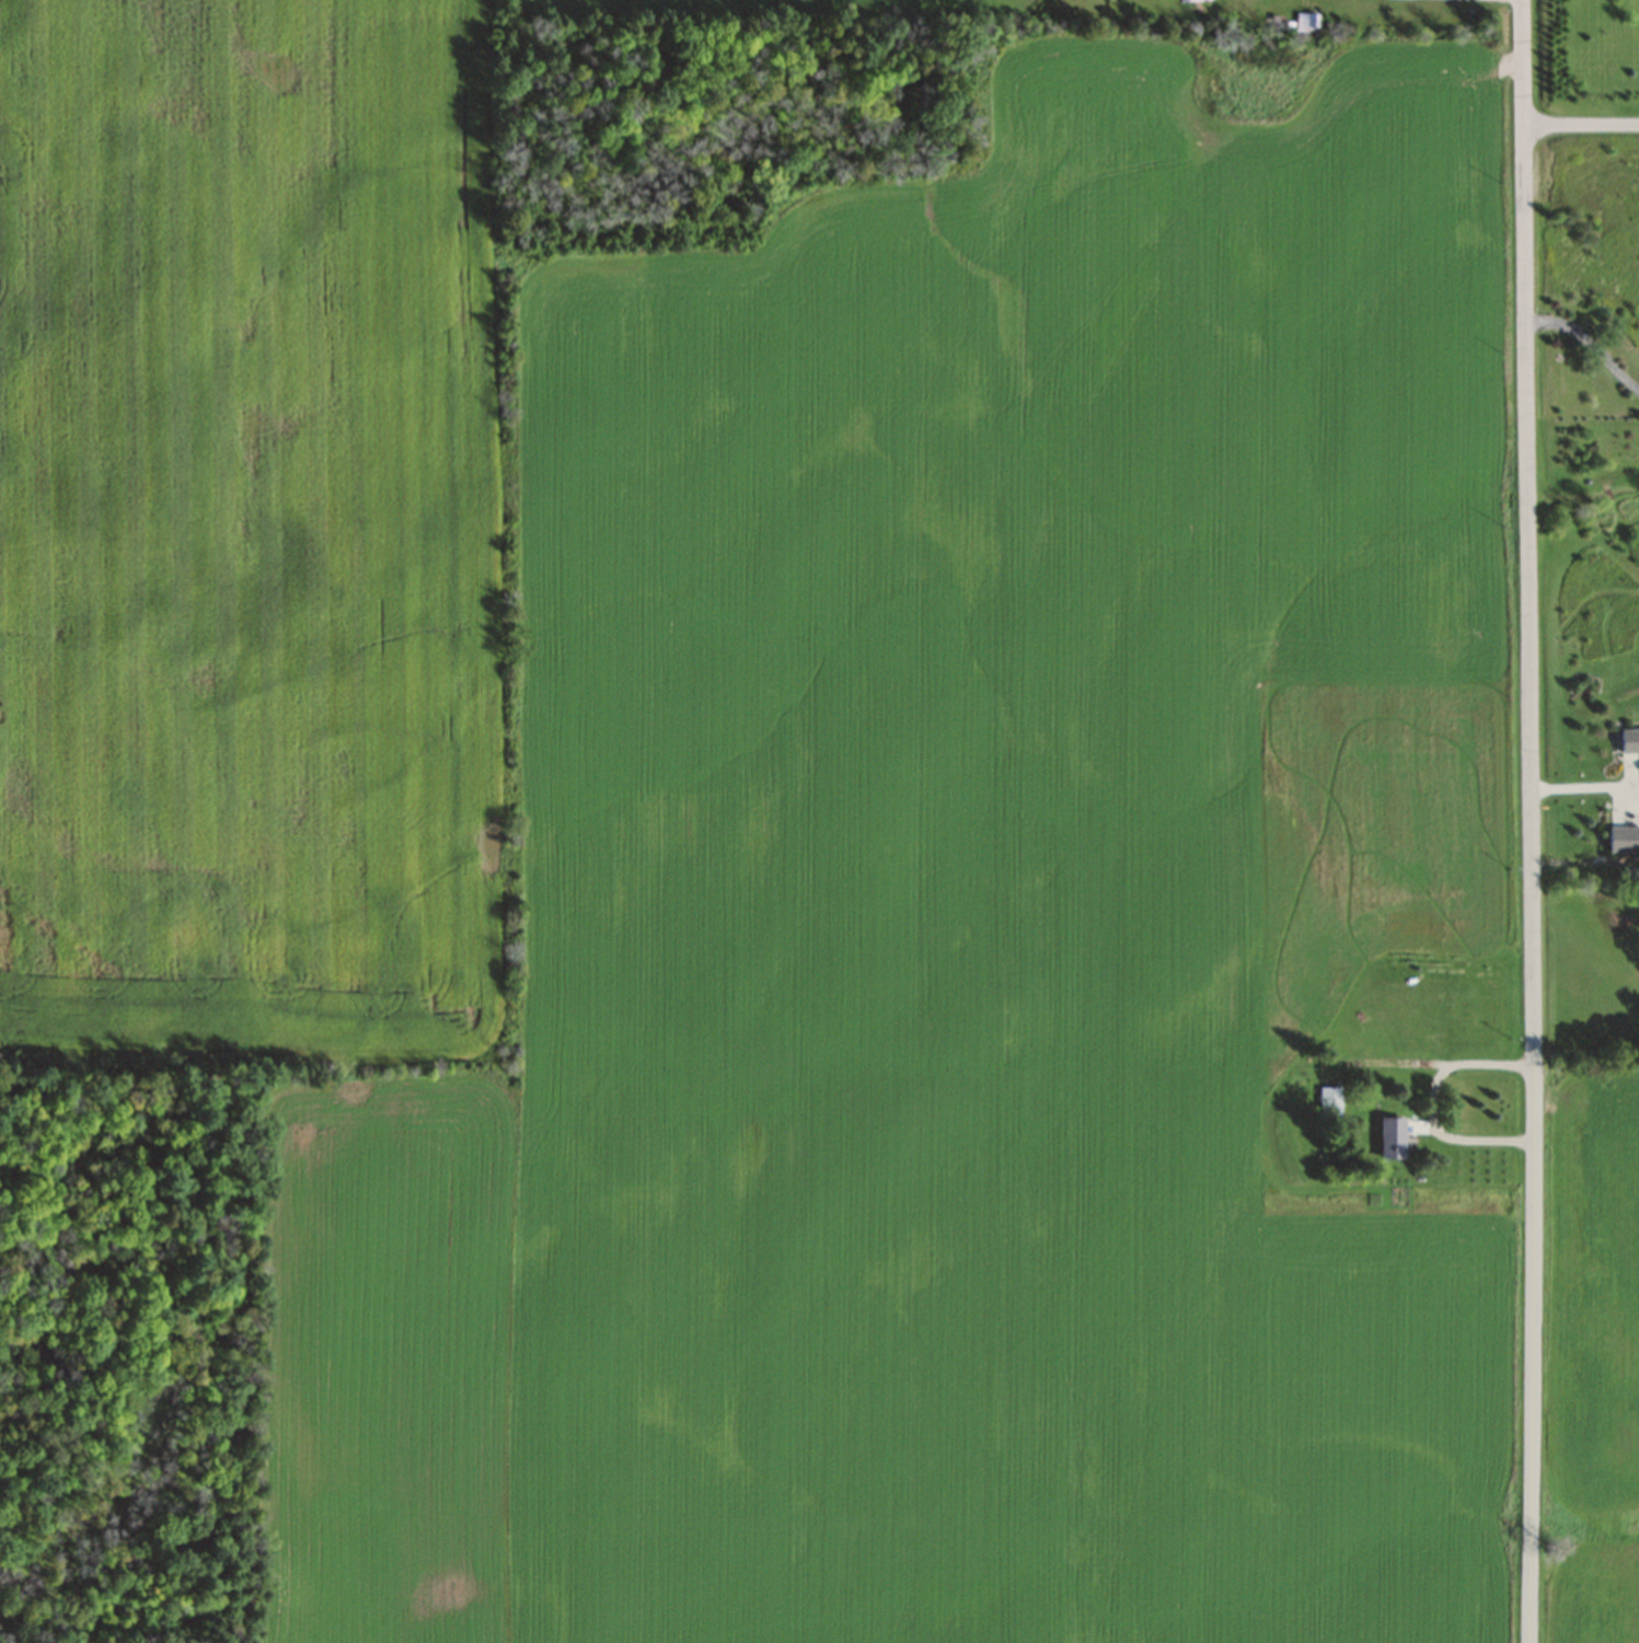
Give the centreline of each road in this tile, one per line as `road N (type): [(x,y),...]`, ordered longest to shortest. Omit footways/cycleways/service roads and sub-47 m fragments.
road 1 (residential): [(1523,0),(1536,1062),(1532,1642)]

